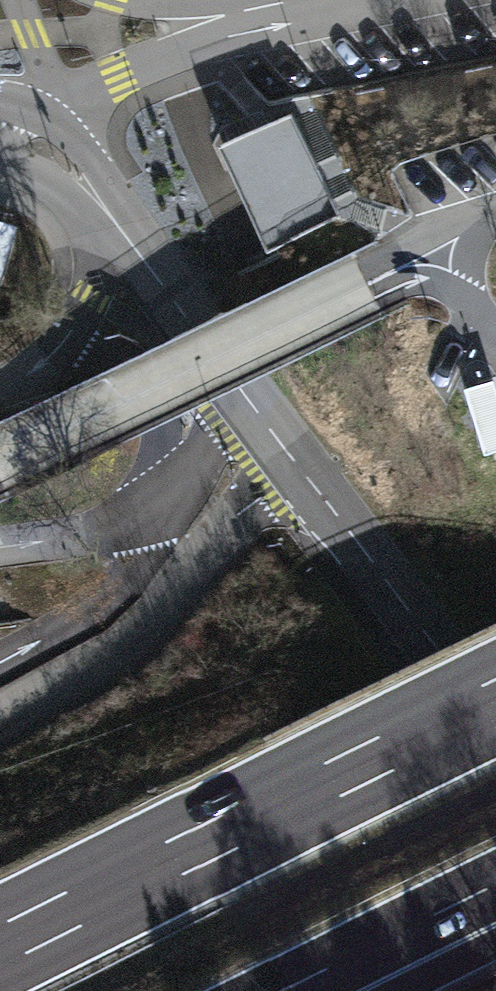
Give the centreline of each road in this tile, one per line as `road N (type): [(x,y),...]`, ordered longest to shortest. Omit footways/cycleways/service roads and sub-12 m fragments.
road 1 (residential): [(495,722),(146,265)]
road 2 (motorway): [(495,700),(0,946)]
road 3 (motorway): [(289,990),(495,887)]
road 4 (unclassified): [(53,107),(194,44),(233,12)]
road 5 (residential): [(0,153),(30,168),(146,265)]
road 6 (residential): [(146,265),(98,167),(53,107)]

